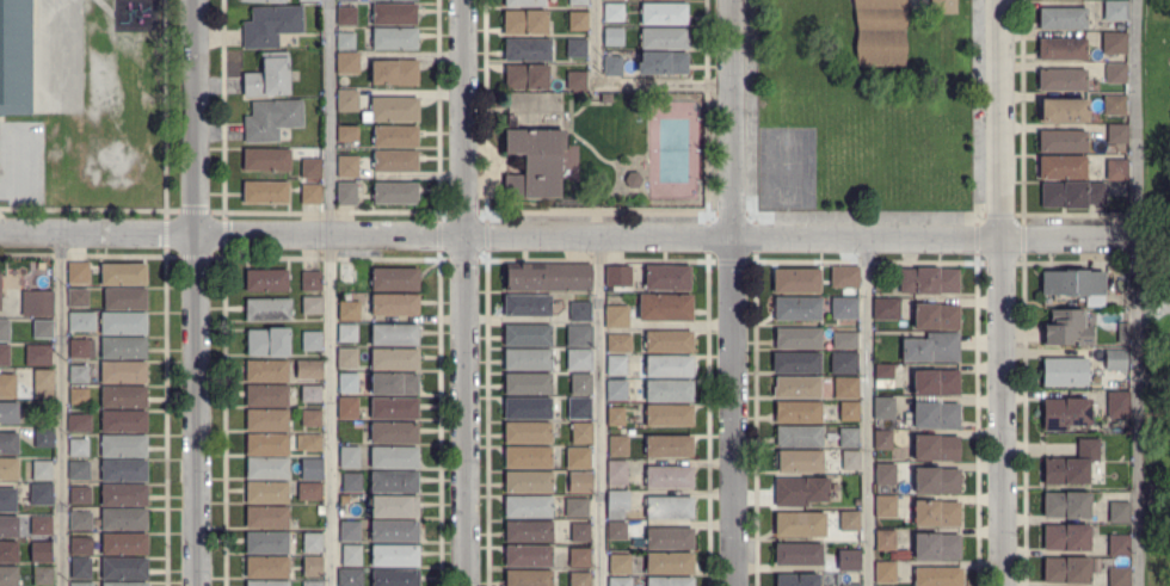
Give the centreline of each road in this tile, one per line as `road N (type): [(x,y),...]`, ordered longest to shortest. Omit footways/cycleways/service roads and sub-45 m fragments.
road 1 (residential): [(0,230),(1139,238)]
road 2 (residential): [(733,585),(729,0)]
road 3 (residential): [(467,0),(470,585)]
road 4 (residential): [(195,0),(197,585)]
road 5 (residential): [(1004,0),(1005,585)]

